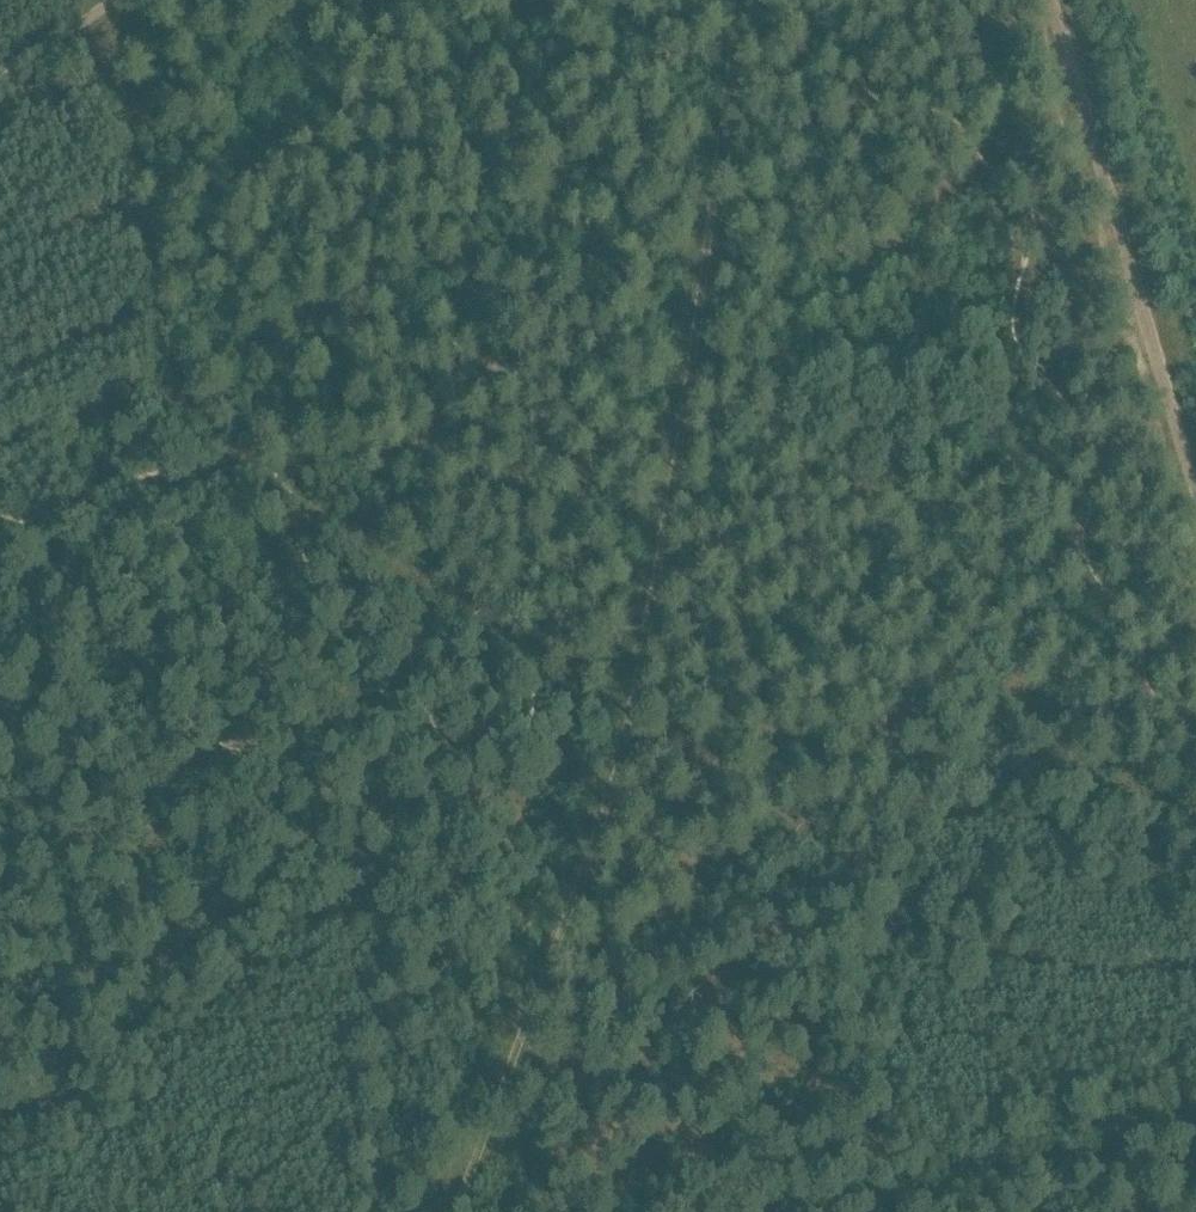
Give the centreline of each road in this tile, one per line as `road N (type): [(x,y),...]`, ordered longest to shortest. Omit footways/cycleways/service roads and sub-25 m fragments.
road 1 (track): [(437,1211),(577,853),(681,392),(712,220),(737,0)]
road 2 (track): [(1055,0),(1195,491)]
road 3 (track): [(119,0),(0,62)]

